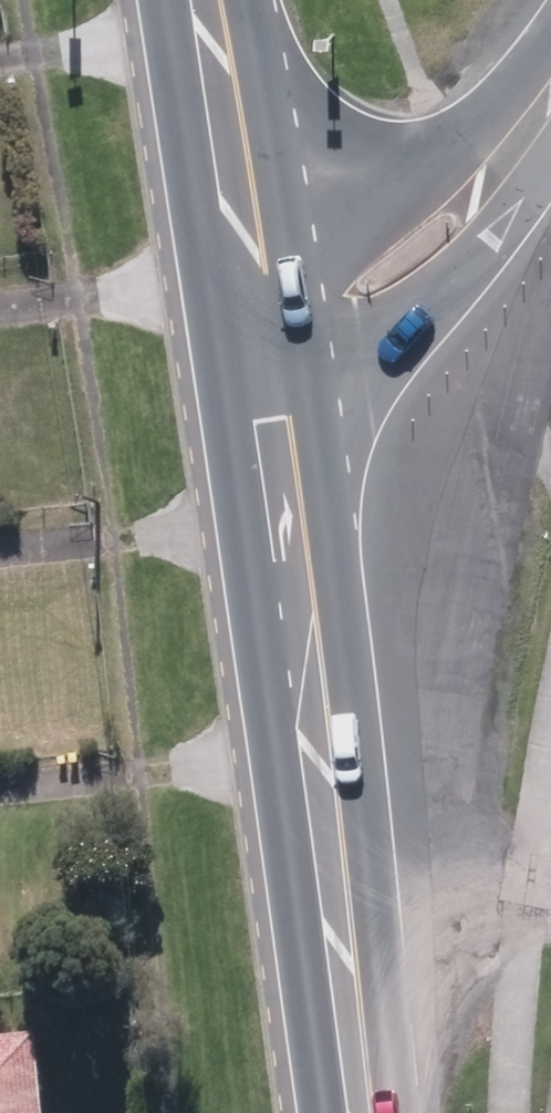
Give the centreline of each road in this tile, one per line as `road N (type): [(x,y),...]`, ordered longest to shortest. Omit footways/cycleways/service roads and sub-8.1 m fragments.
road 1 (secondary): [(365,1112),(270,457)]
road 2 (unclassified): [(550,141),(473,251),(351,397),(270,457)]
road 3 (unclassified): [(246,289),(418,182),(550,41)]
road 4 (secondary): [(246,289),(194,0)]
road 5 (track): [(550,886),(329,859)]
road 6 (secondary): [(270,457),(246,289)]

